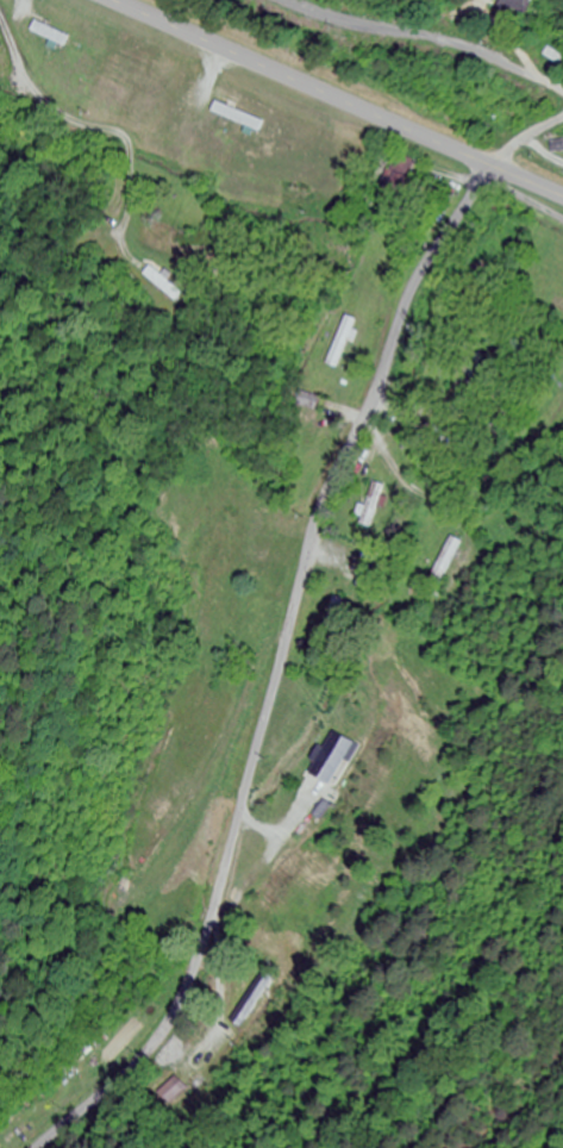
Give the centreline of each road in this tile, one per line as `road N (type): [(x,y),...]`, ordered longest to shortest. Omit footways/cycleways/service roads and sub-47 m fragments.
road 1 (residential): [(44,1147),(131,1071),(182,999),(227,863),(320,512),(417,282),(509,145),(562,121)]
road 2 (secondary): [(111,0),(562,199)]
road 3 (residential): [(562,93),(459,48),(282,0)]

